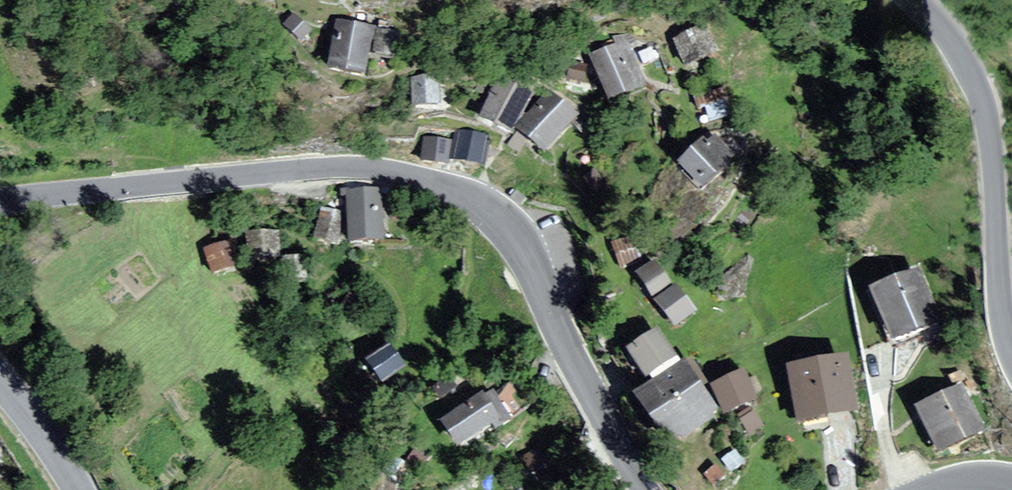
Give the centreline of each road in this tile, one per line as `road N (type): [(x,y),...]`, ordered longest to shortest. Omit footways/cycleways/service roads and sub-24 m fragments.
road 1 (tertiary): [(642,489),(508,230),(458,190),(378,167),(332,167),(0,200)]
road 2 (tertiary): [(918,0),(974,77),(991,141),(1001,318),(1011,357)]
road 3 (tertiary): [(0,385),(49,440),(76,489)]

